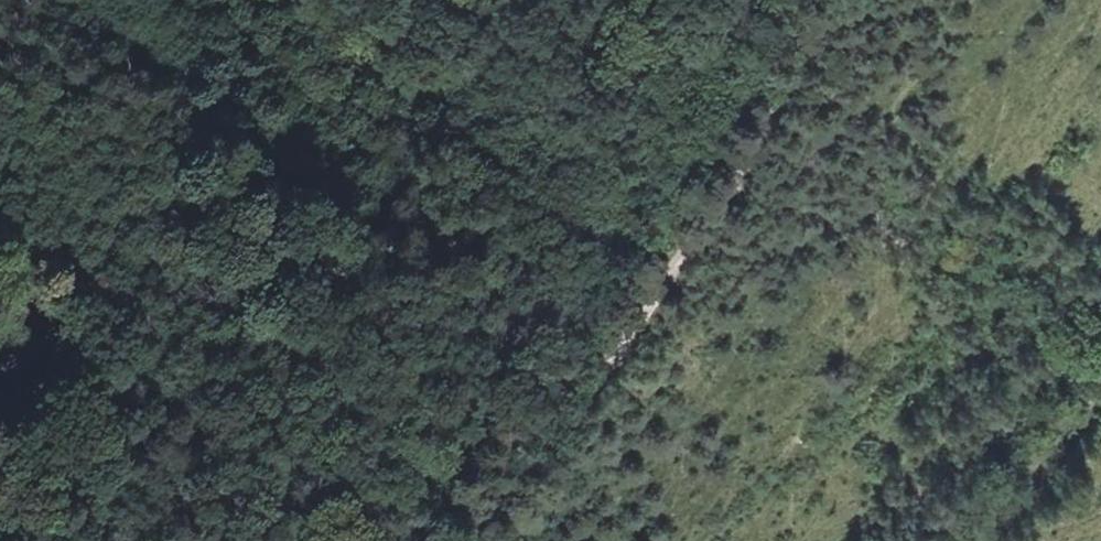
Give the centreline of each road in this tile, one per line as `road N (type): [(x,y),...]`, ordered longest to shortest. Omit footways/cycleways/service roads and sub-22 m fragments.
road 1 (track): [(461,540),(668,283),(847,0)]

